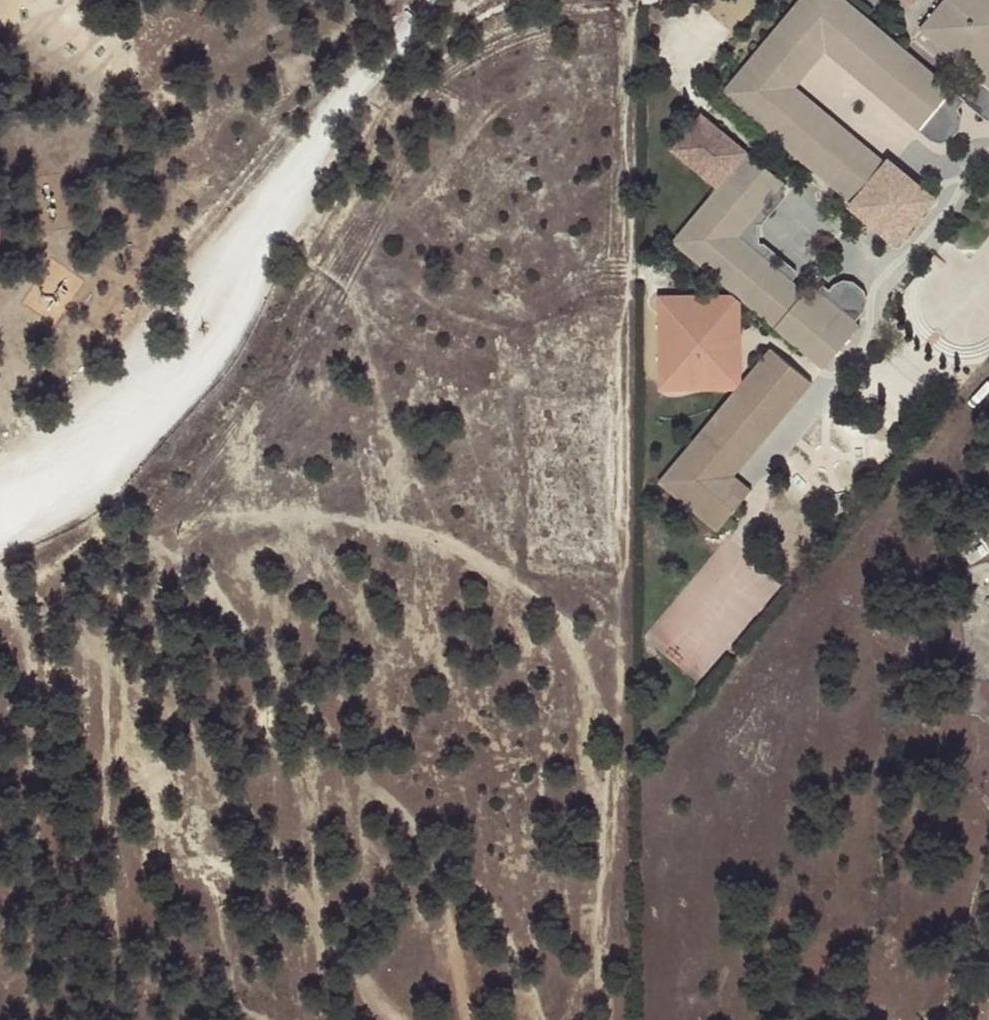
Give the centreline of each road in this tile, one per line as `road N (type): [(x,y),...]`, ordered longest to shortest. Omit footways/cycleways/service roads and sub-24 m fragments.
road 1 (unclassified): [(437,0),(303,166),(243,302),(202,362),(136,431),(0,519)]

